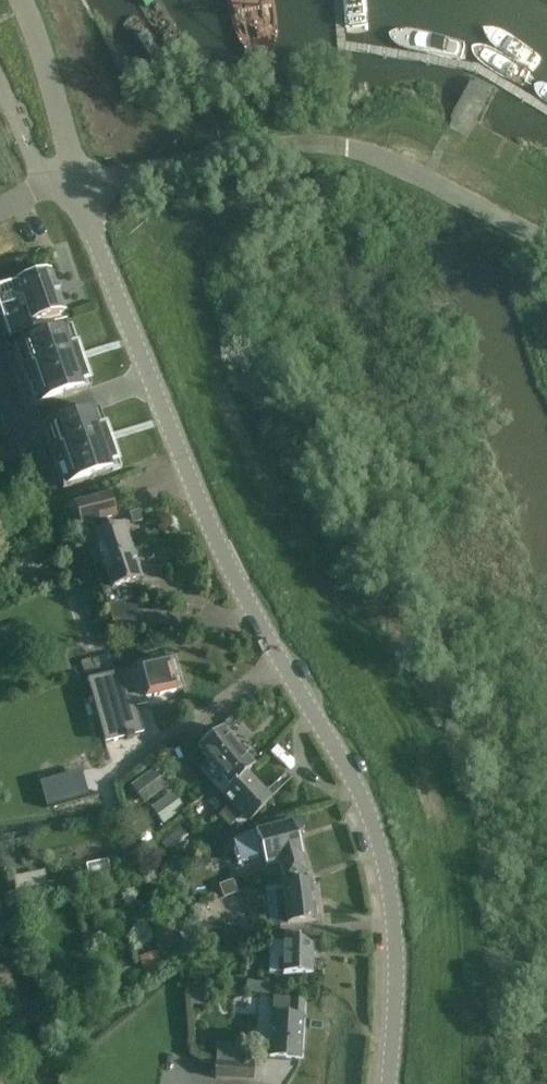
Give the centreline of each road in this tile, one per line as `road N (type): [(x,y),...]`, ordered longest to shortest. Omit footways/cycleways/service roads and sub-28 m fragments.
road 1 (unclassified): [(387,1083),(395,928),(371,833),(211,538),(75,188)]
road 2 (unclassified): [(75,188),(24,0)]

